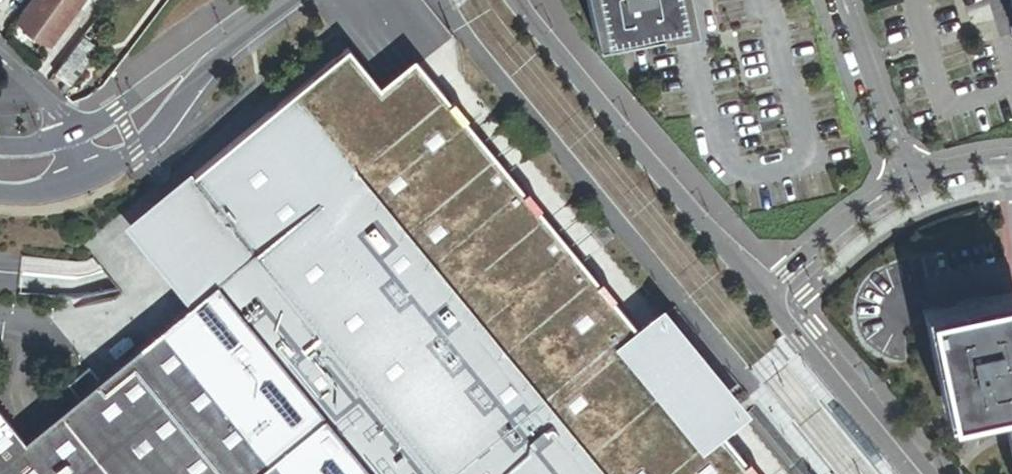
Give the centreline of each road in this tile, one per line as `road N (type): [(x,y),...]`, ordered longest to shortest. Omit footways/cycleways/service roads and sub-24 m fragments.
road 1 (tertiary): [(761,294),(517,0)]
road 2 (tertiary): [(0,171),(36,172),(121,132),(284,0)]
road 3 (tertiary): [(909,473),(761,294)]
road 4 (residential): [(844,0),(908,183)]
road 5 (residential): [(761,294),(848,218),(908,183)]

